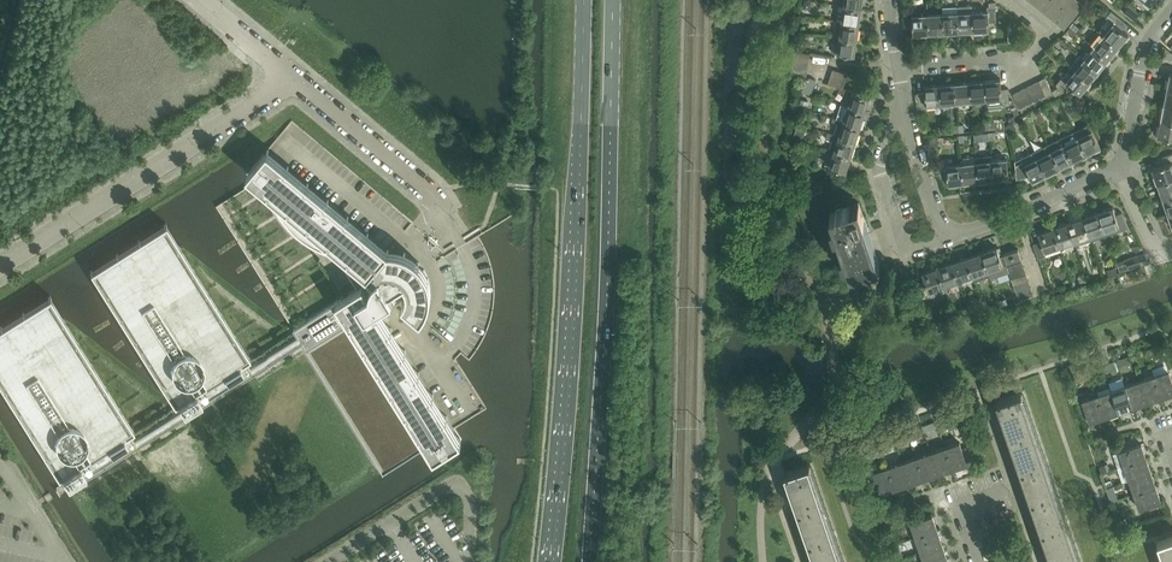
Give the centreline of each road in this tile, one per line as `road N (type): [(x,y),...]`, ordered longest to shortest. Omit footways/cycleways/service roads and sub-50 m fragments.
road 1 (primary): [(584,0),(574,342),(551,561)]
road 2 (primary): [(591,561),(613,0)]
road 3 (unclassified): [(0,263),(296,80)]
road 4 (unclassified): [(439,213),(432,198),(296,80)]
road 5 (residential): [(948,238),(1120,169)]
road 6 (residential): [(1120,169),(1148,45),(1171,14)]
road 7 (residential): [(909,251),(879,168),(902,99)]
road 8 (residential): [(948,238),(902,99)]
road 9 (residential): [(899,67),(1030,57)]
road 10 (unclassified): [(296,80),(200,0)]

